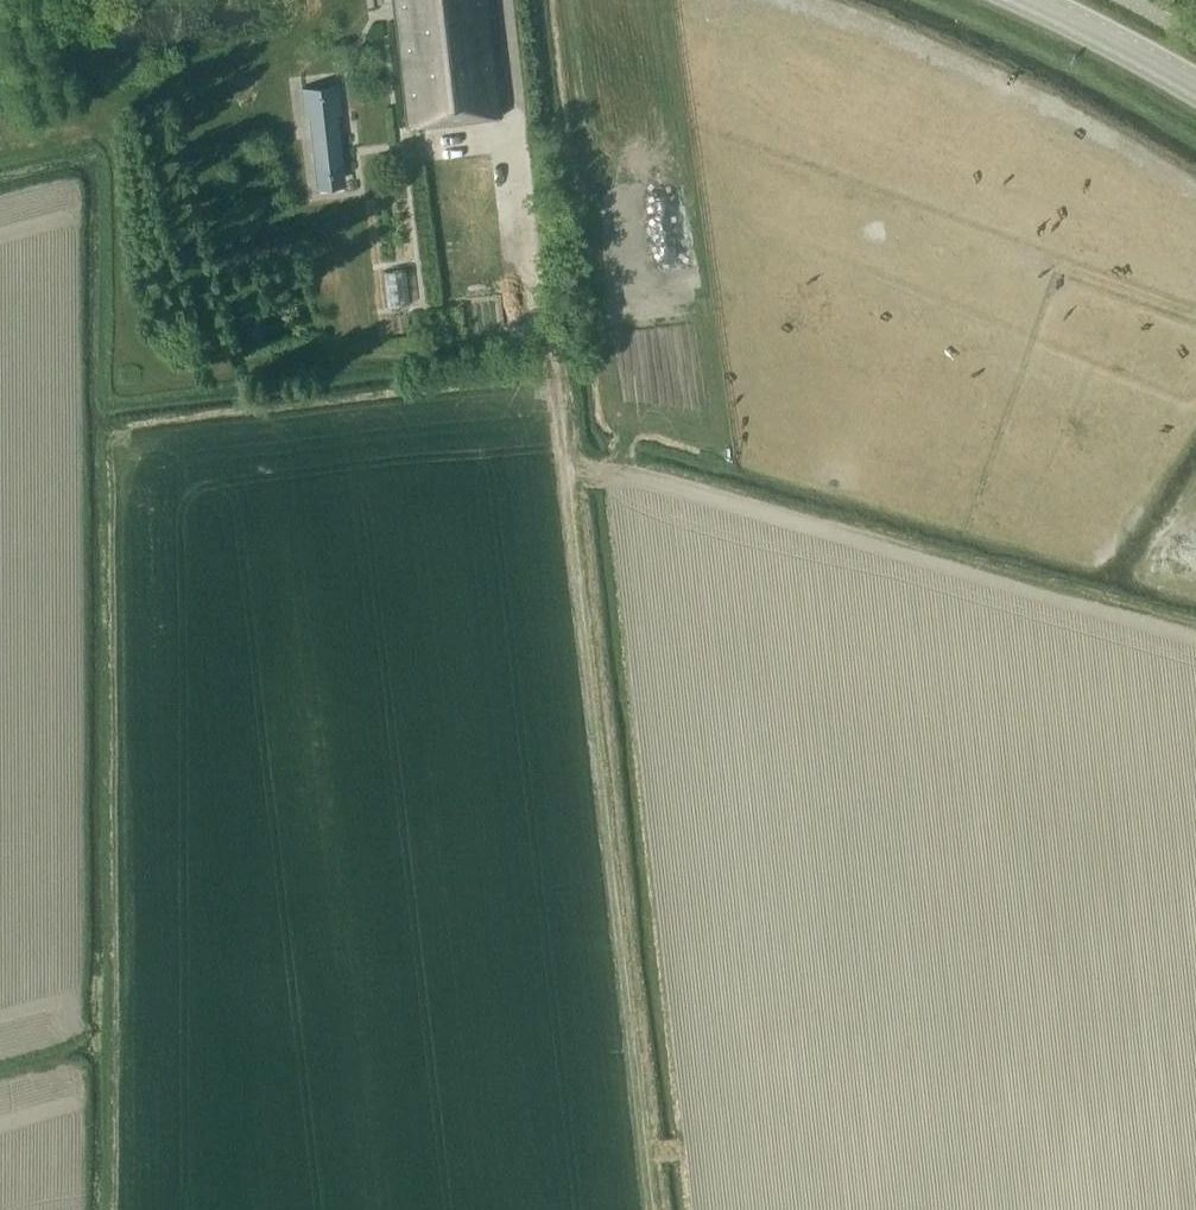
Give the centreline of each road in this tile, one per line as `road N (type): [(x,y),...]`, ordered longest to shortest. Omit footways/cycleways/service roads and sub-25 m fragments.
road 1 (primary): [(1195,88),(1031,0)]

